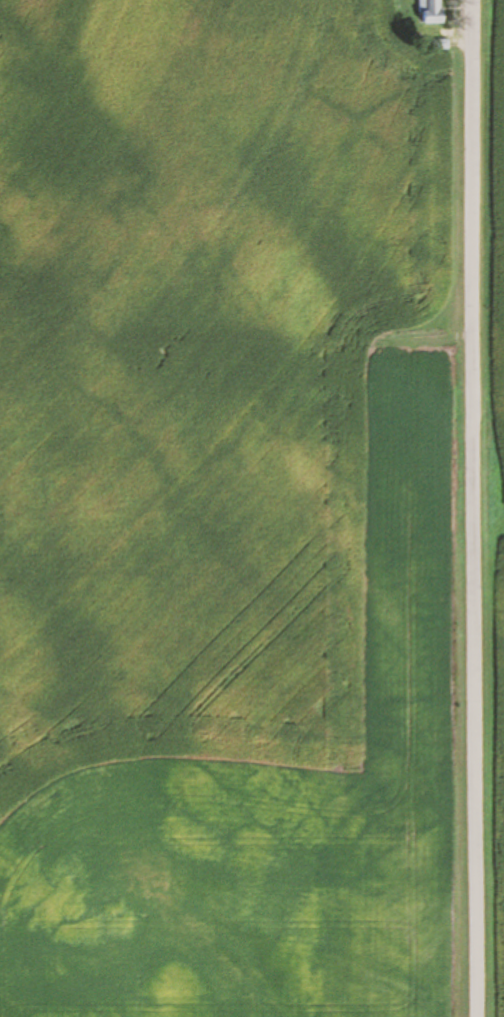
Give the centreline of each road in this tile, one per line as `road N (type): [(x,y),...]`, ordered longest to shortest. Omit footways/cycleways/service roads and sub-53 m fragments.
road 1 (residential): [(478,0),(481,1016)]

